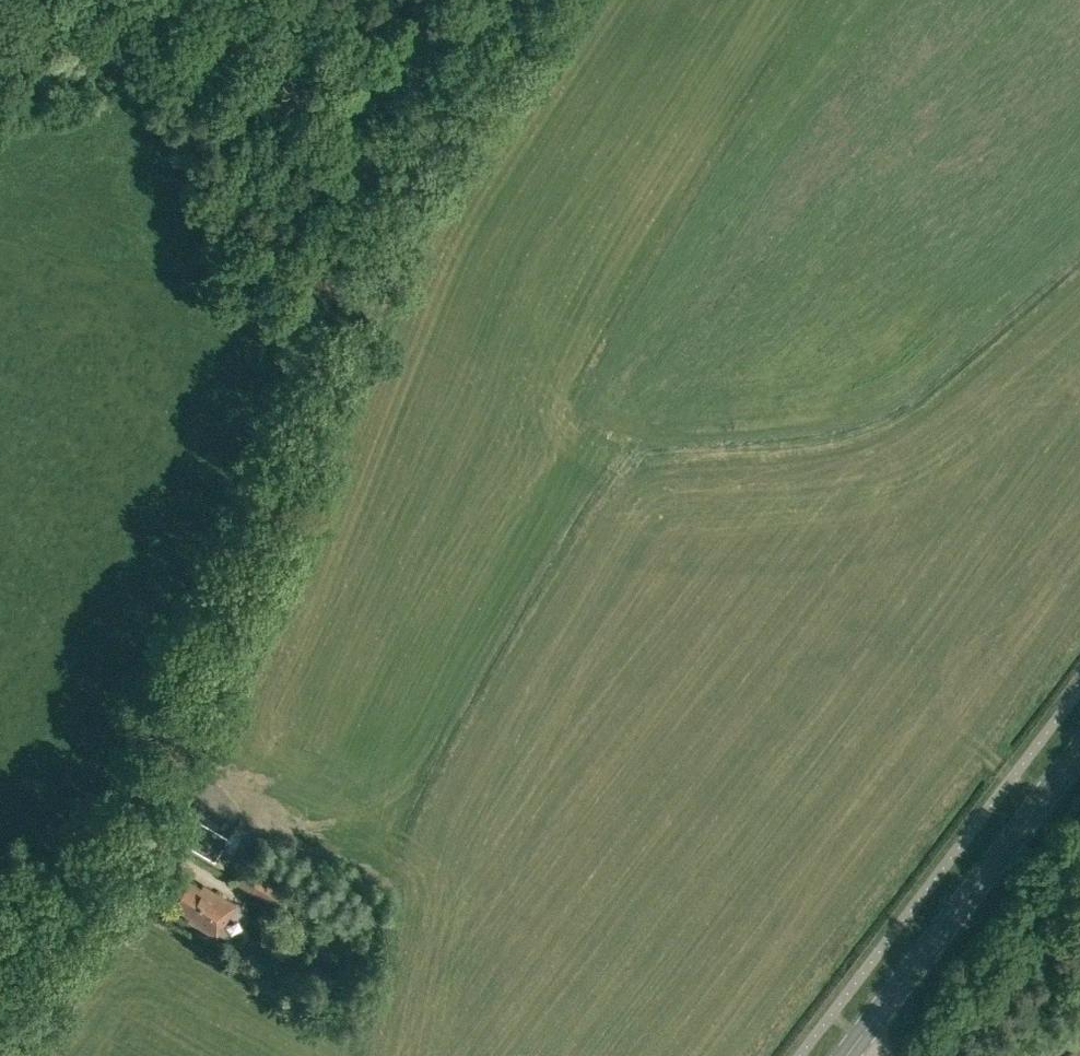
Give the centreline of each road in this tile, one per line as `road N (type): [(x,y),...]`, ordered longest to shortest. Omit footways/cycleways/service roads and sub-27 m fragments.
road 1 (secondary): [(848,1055),(1079,751)]
road 2 (track): [(0,997),(99,863),(130,877)]

